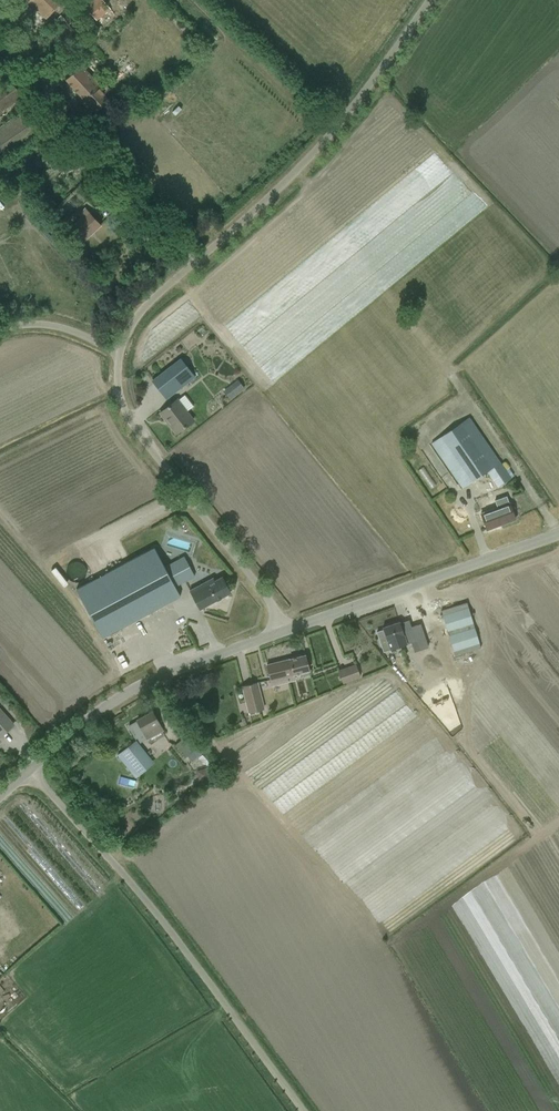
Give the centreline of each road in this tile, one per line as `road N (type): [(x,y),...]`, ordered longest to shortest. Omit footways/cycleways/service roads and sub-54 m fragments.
road 1 (unclassified): [(282,627),(120,408),(118,342),(126,322),(310,159),(426,0)]
road 2 (unclassified): [(301,1110),(129,880),(30,768)]
road 3 (unclassified): [(282,627),(558,531)]
road 4 (unclassified): [(30,768),(130,687),(282,627)]

